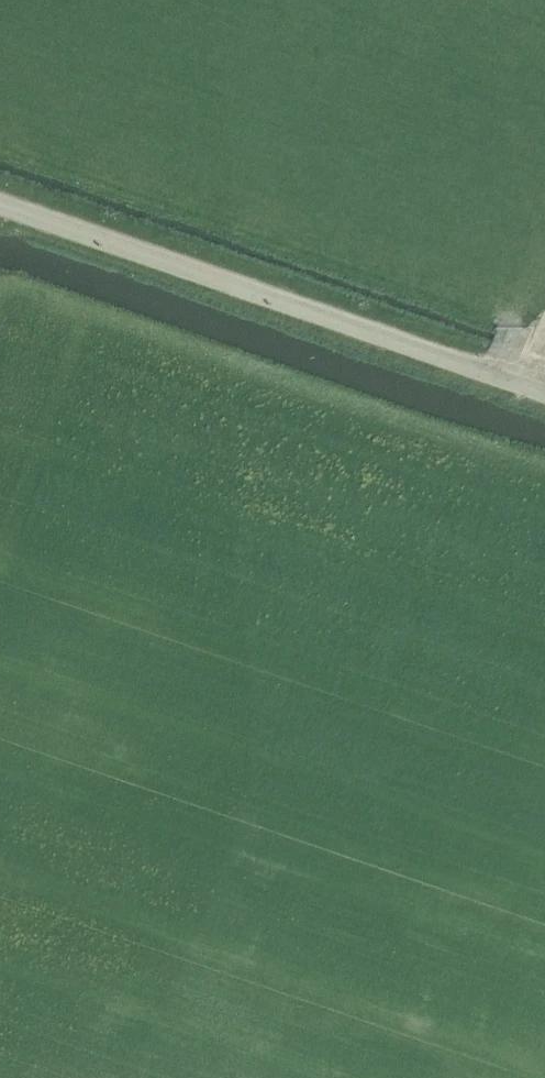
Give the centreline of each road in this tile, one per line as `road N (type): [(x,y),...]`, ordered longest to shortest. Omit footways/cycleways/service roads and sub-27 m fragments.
road 1 (tertiary): [(544,396),(0,208)]

